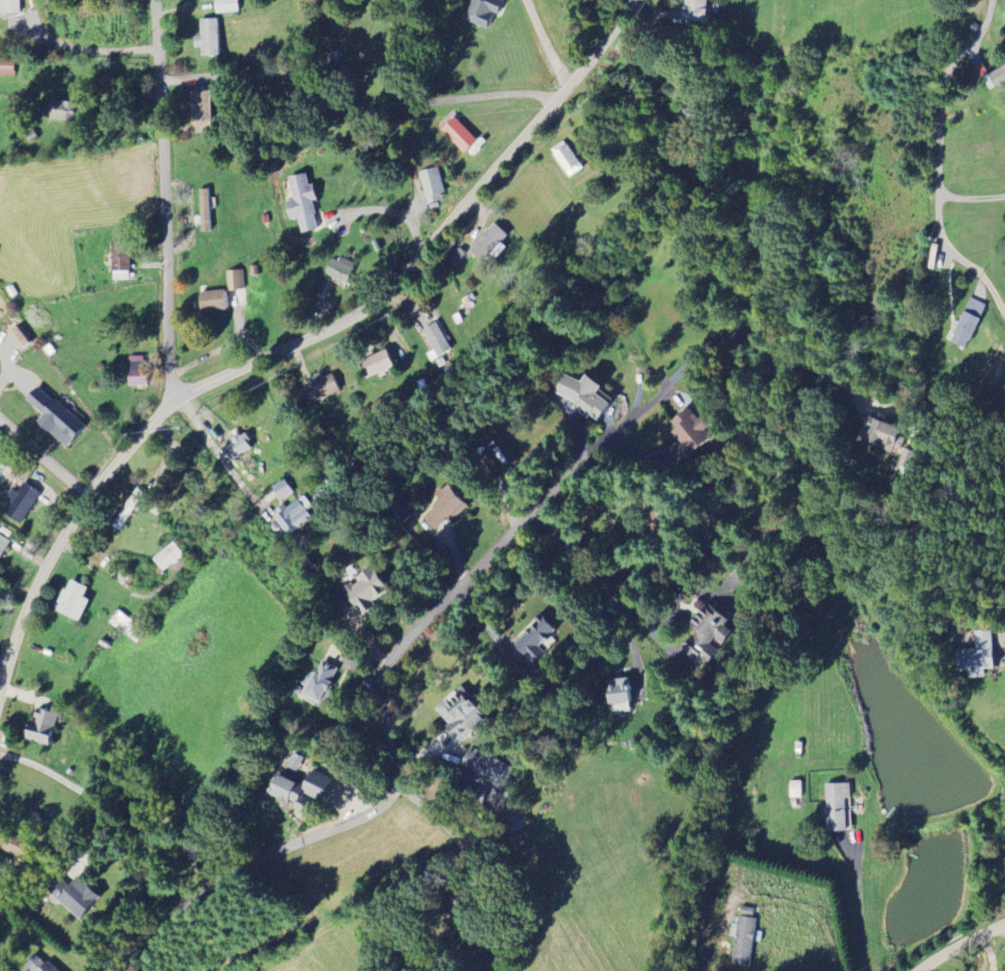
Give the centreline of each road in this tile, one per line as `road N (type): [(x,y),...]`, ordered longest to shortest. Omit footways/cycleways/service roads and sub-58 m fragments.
road 1 (residential): [(634,0),(590,62),(368,306),(174,403),(145,432),(88,497),(31,595),(0,698)]
road 2 (residential): [(144,970),(183,908),(252,862),(387,801),(397,786),(383,680),(405,639),(590,449),(664,390)]
road 3 (residential): [(174,403),(154,0)]
road 4 (residential): [(992,0),(979,34),(948,70),(937,215),(943,241),(980,273),(1004,312)]

